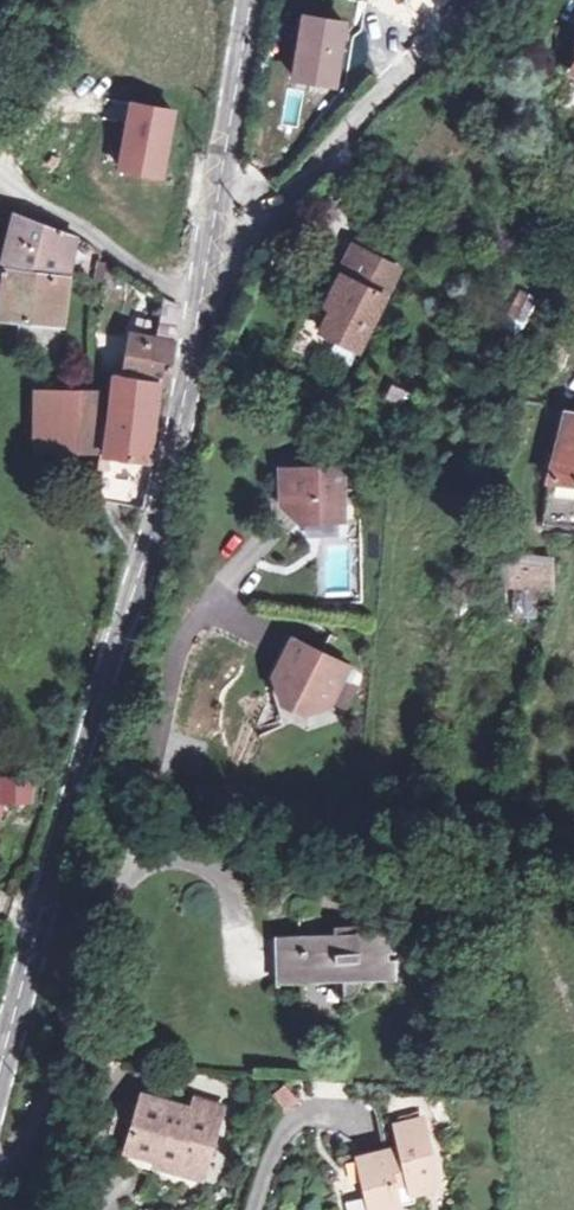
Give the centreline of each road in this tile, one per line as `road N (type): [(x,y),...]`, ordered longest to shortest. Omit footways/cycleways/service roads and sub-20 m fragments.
road 1 (tertiary): [(0,1065),(160,501),(208,258)]
road 2 (residential): [(0,1157),(49,1093),(138,858),(163,845),(198,852),(235,884),(246,975)]
road 3 (residential): [(272,212),(349,125),(487,0)]
road 4 (tertiary): [(220,182),(248,0)]

